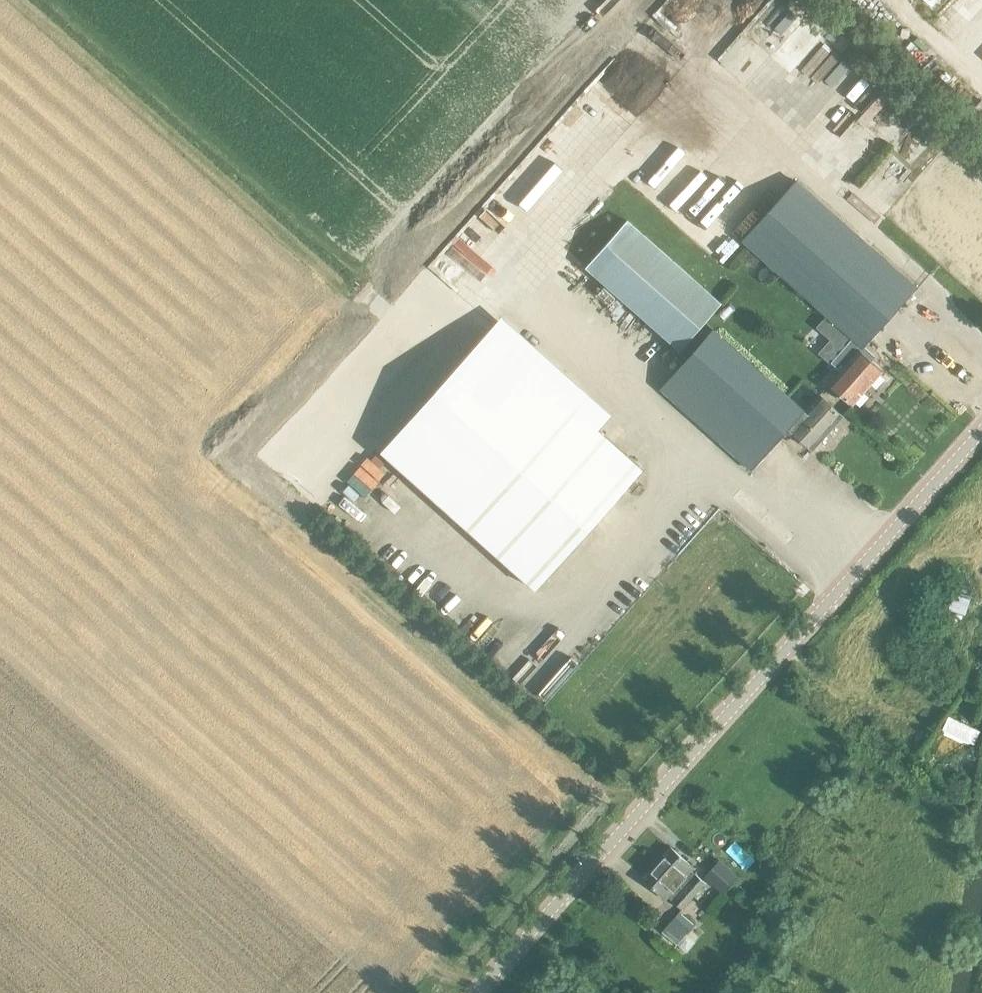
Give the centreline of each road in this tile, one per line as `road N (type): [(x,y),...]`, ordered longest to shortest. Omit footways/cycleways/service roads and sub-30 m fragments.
road 1 (unclassified): [(485,992),(981,434)]

